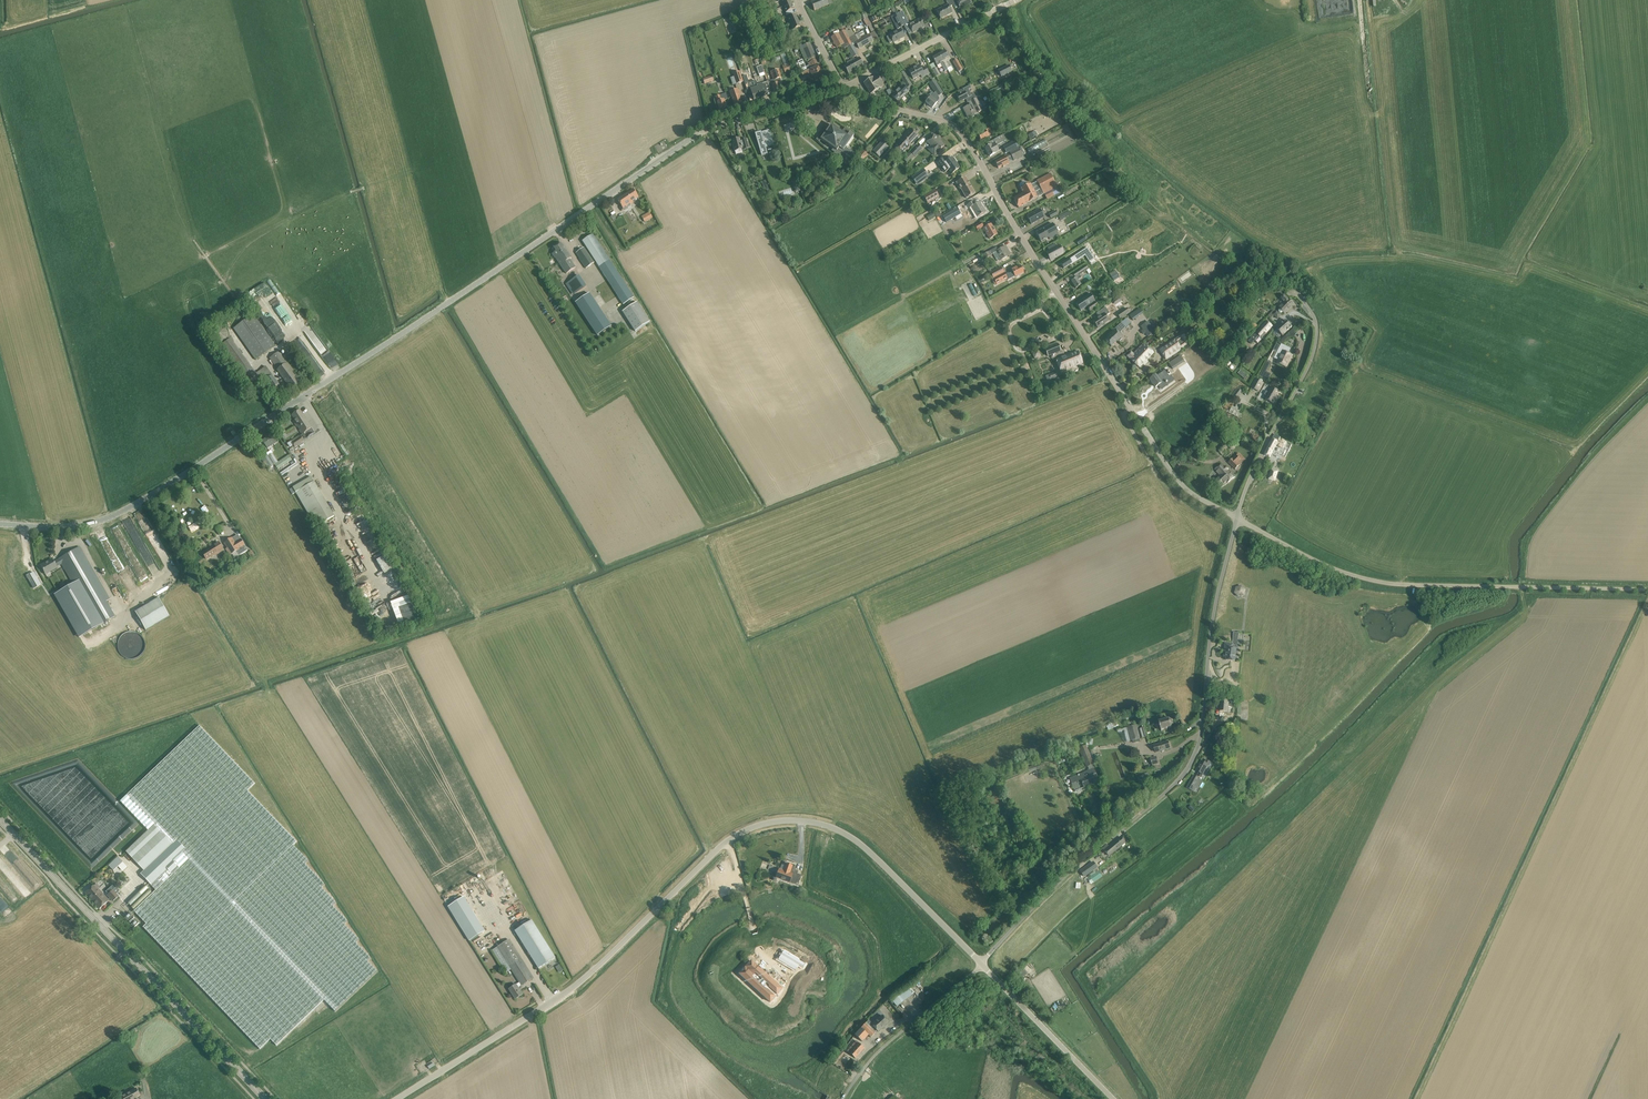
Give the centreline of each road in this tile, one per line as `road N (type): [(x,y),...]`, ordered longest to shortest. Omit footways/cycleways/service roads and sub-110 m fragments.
road 1 (tertiary): [(0,523),(85,524),(129,508),(698,134),(841,87)]
road 2 (unclassified): [(399,1098),(546,1008),(613,953),(711,849),(755,826),(806,822),(857,843),(981,964)]
road 3 (unclassified): [(1237,517),(1188,490),(1165,462),(965,139),(946,122),(859,94),(852,83)]
road 4 (unclassified): [(981,964),(1188,767),(1201,734),(1214,611),(1237,517)]
road 5 (unclassified): [(1647,589),(1378,581),(1326,566),(1237,517)]
road 6 (tertiary): [(263,1098),(0,819)]
road 7 (residential): [(1237,517),(1317,339),(1302,301),(1247,268)]
road 8 (unclassified): [(843,1098),(878,1053),(981,964)]
road 9 (unclassified): [(1113,1098),(981,964)]
road 10 (tertiary): [(852,83),(1015,0)]

